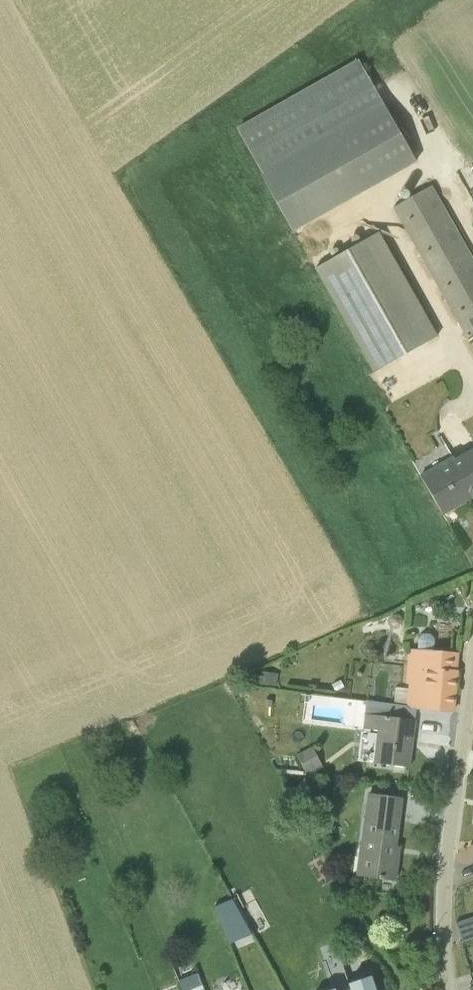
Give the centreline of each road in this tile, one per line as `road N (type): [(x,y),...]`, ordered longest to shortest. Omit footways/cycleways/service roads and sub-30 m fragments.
road 1 (residential): [(472,687),(445,883),(452,989)]

